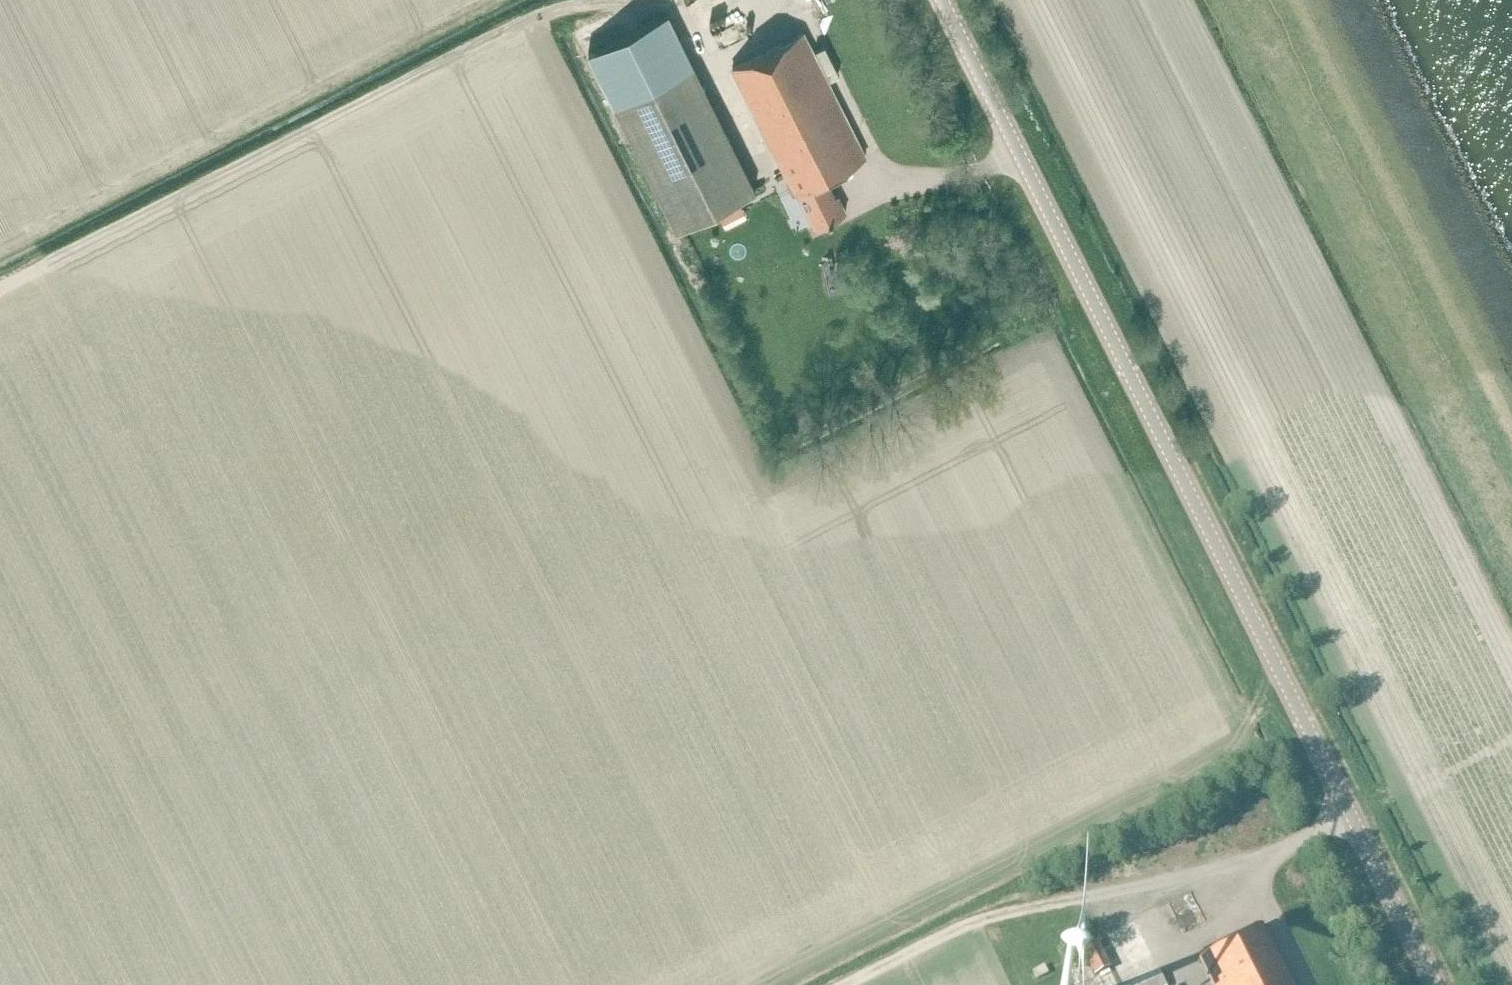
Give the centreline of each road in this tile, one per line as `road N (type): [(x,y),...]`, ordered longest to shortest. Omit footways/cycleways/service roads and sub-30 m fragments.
road 1 (tertiary): [(1434,984),(940,0)]

